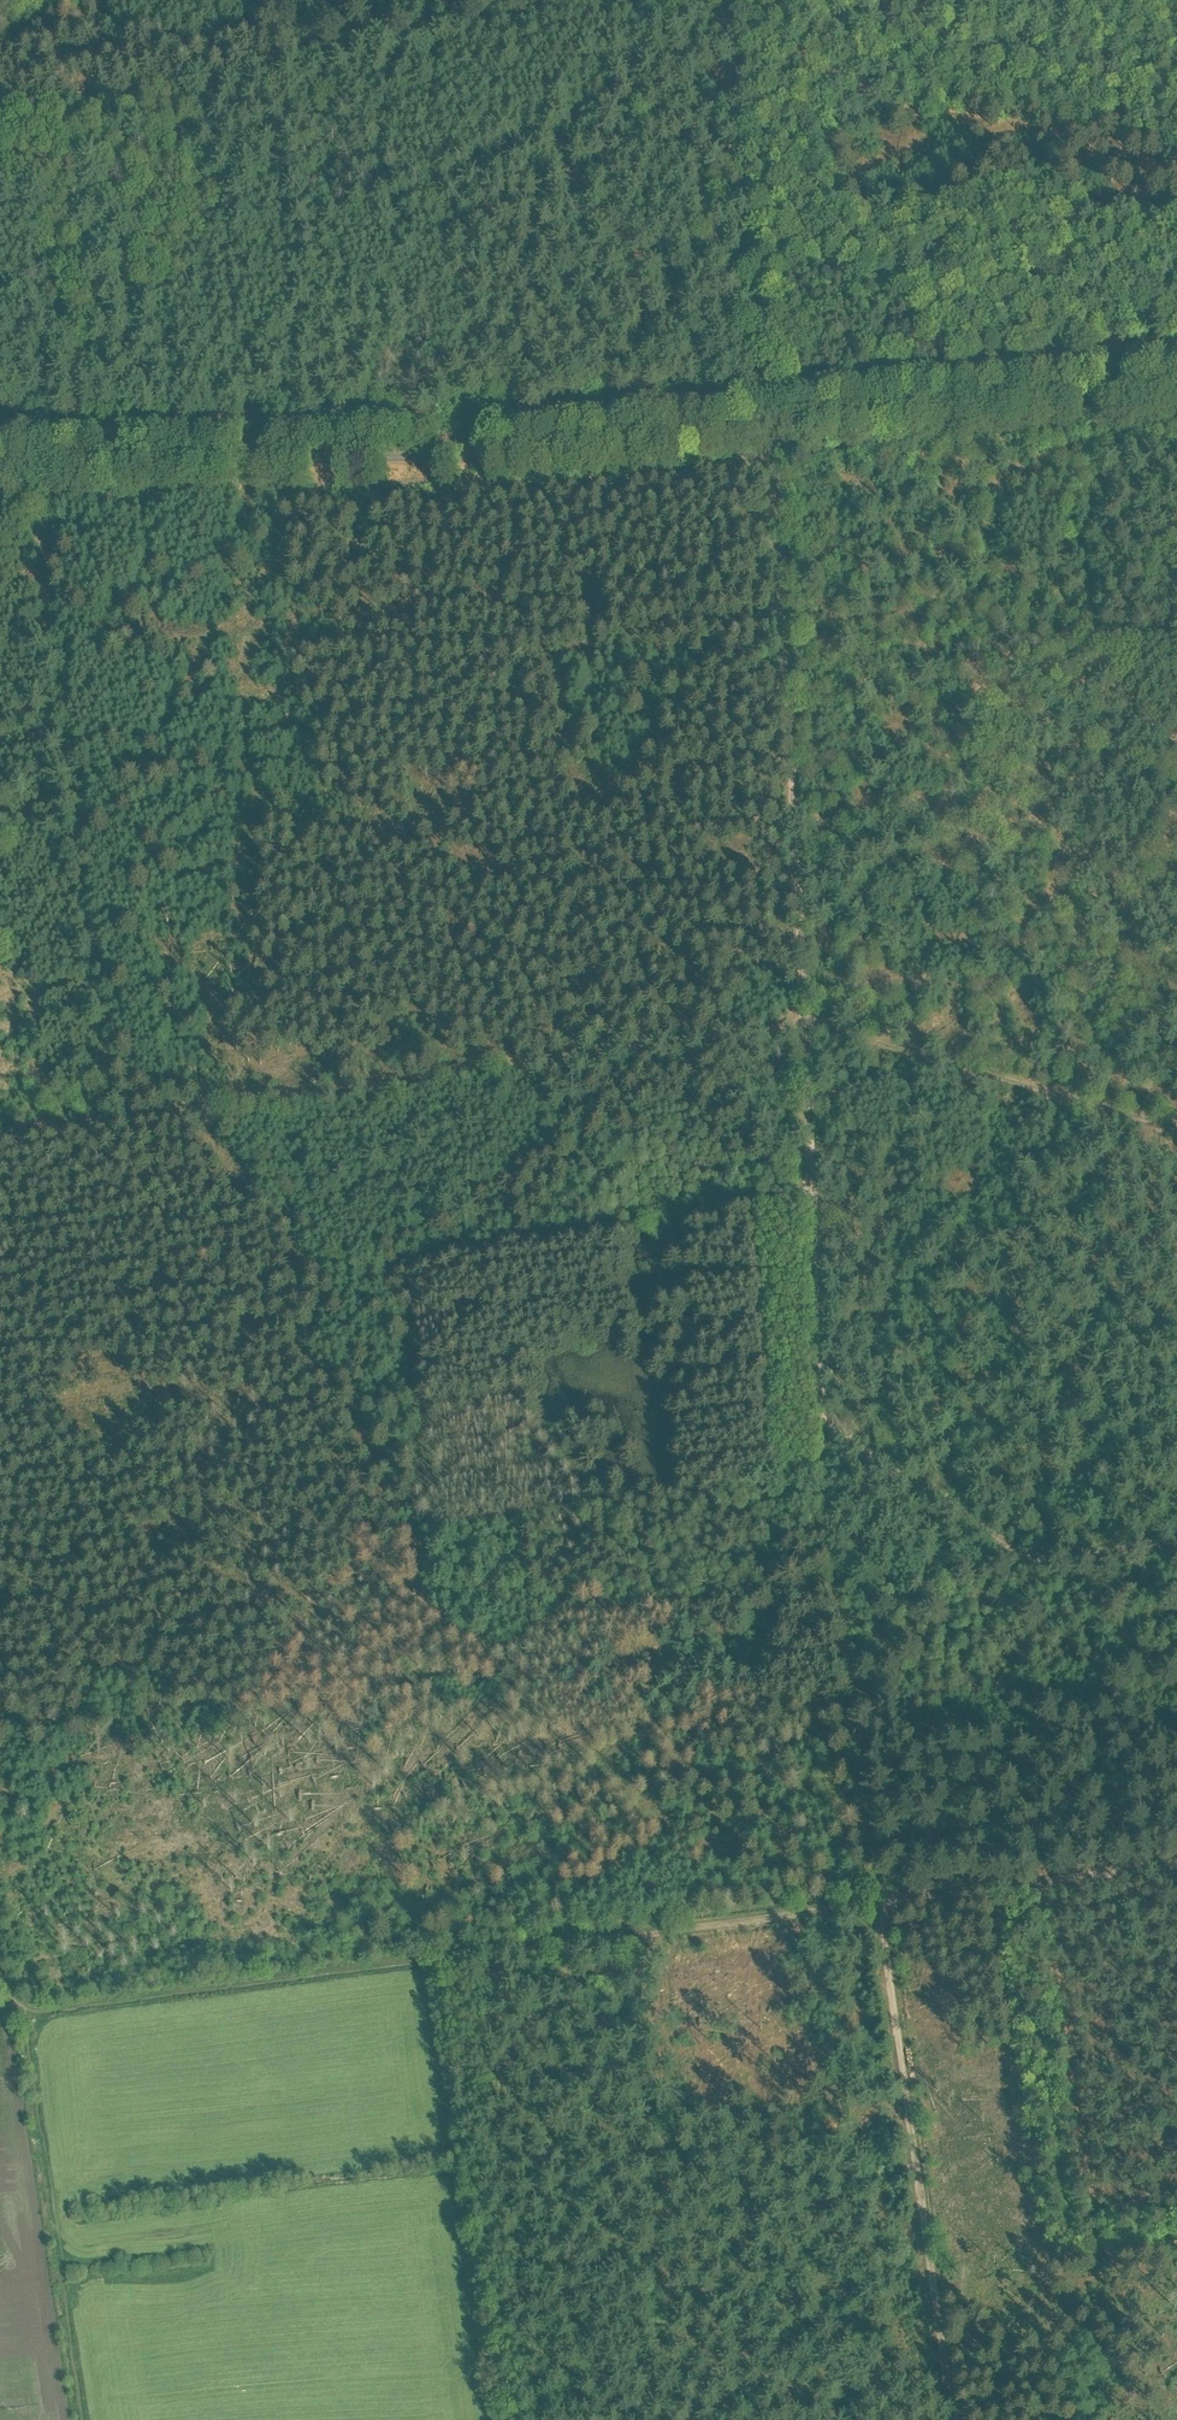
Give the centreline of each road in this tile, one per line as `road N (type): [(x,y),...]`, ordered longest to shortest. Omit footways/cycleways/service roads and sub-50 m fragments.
road 1 (tertiary): [(0,468),(484,453),(1176,394)]
road 2 (track): [(922,1893),(22,2005)]
road 3 (track): [(805,1022),(0,1139)]
road 4 (track): [(805,1022),(815,1366),(829,1420),(878,1463),(1033,1557),(1176,1542)]
road 5 (track): [(778,479),(805,1022)]
road 6 (track): [(952,2419),(882,1898)]
road 7 (track): [(725,0),(778,479)]
road 8 (track): [(1176,187),(1108,244),(759,317)]
road 9 (track): [(1176,1129),(805,1022)]
road 10 (track): [(988,1885),(1176,1861)]

